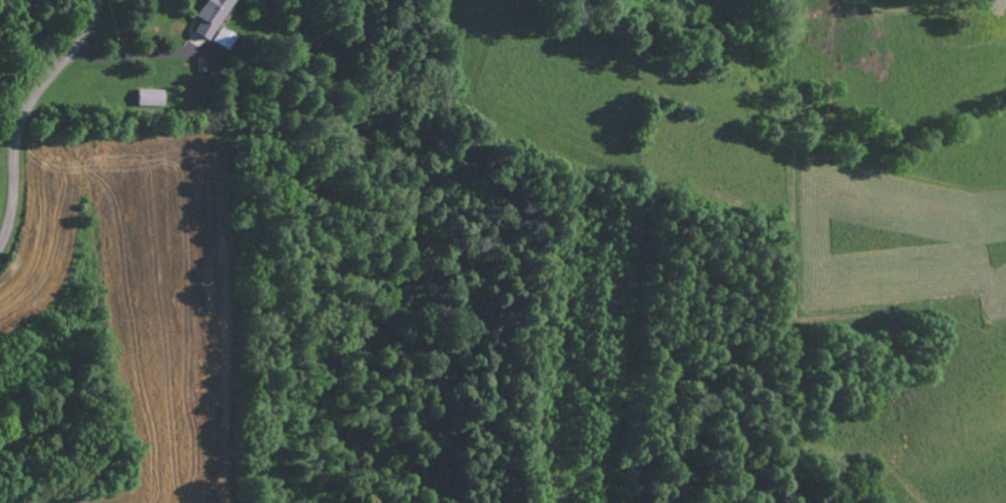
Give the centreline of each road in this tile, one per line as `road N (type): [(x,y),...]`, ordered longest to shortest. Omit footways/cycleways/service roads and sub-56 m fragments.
road 1 (residential): [(24,112),(135,140),(154,199),(91,337)]
road 2 (residential): [(0,242),(20,119),(84,31),(95,0)]

